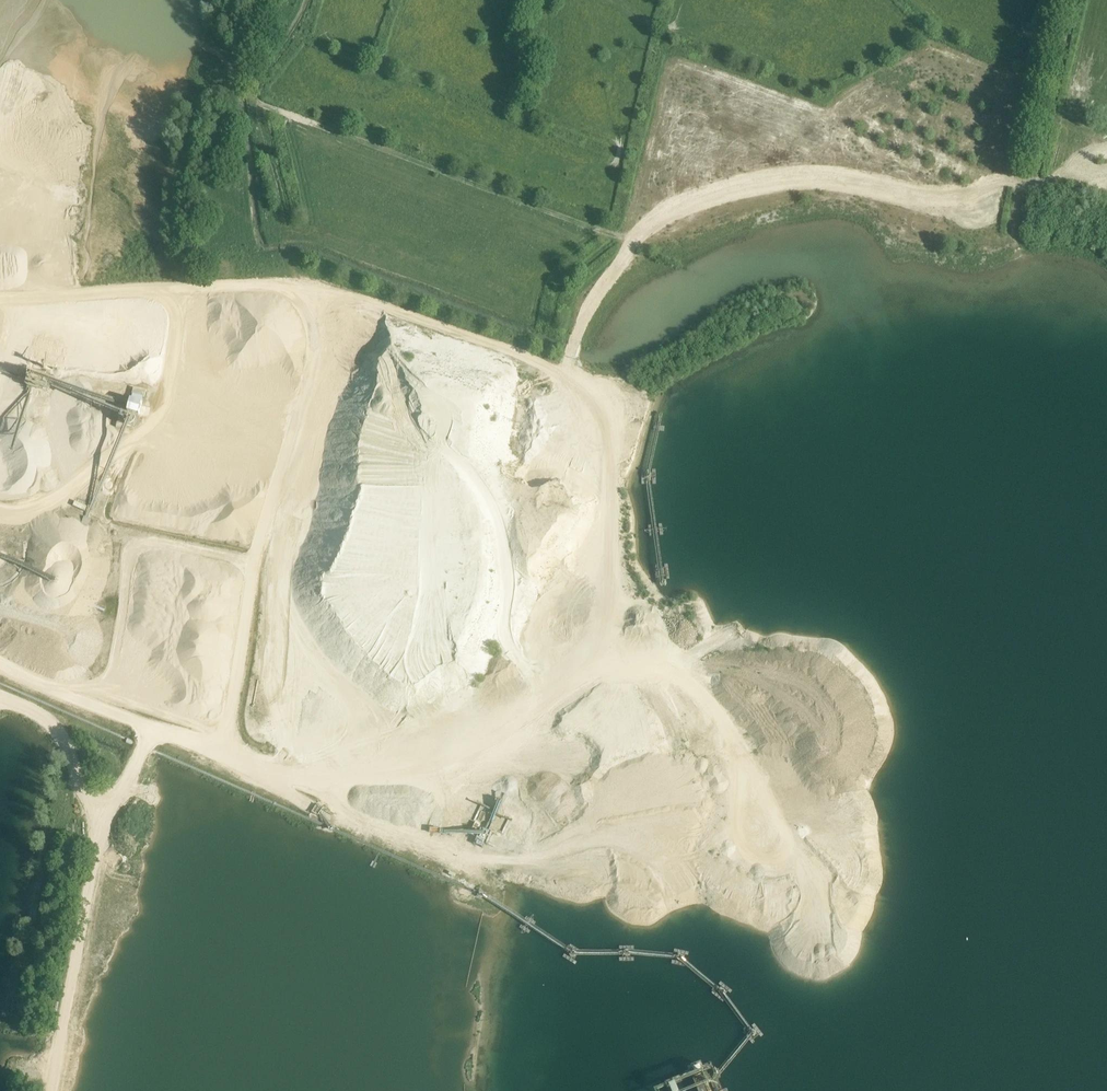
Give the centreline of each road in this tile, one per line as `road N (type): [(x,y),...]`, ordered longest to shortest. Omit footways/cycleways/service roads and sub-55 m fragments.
road 1 (track): [(56,1090),(114,808),(153,725)]
road 2 (track): [(302,0),(258,93),(275,207)]
road 3 (track): [(104,846),(58,722),(0,691)]
road 4 (track): [(1076,0),(1031,176)]

